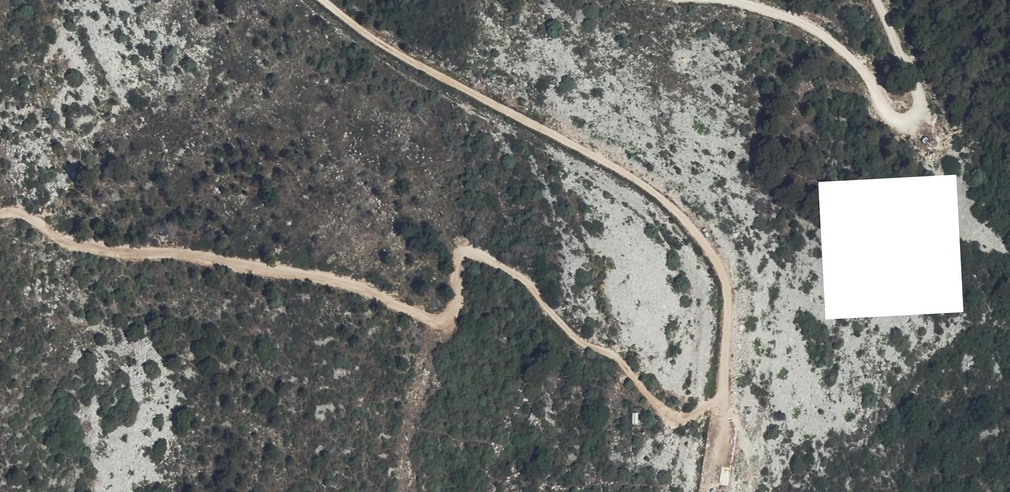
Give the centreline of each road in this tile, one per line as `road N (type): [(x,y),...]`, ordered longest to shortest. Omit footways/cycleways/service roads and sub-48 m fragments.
road 1 (track): [(722,401),(669,416),(620,359),(575,333),(503,266),(464,250),(444,323),(316,276),(202,256),(98,250),(68,244),(31,215),(0,217)]
road 2 (track): [(722,401),(727,299),(695,232),(653,192),(369,35),(325,0)]
road 3 (track): [(876,0),(920,101),(916,119),(896,122),(867,72),(822,34),(732,0)]

